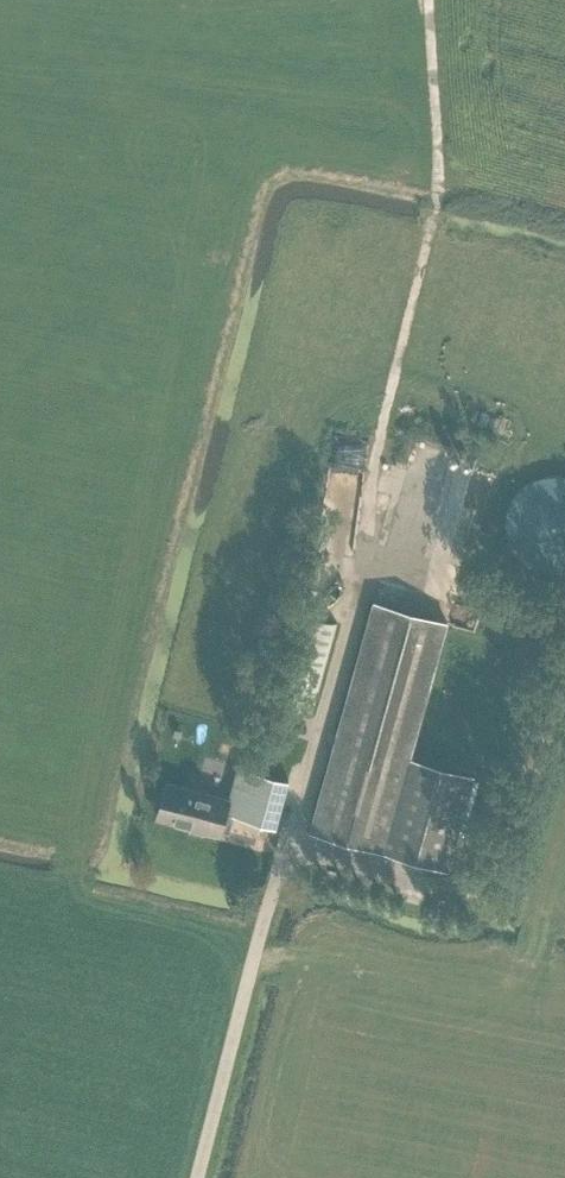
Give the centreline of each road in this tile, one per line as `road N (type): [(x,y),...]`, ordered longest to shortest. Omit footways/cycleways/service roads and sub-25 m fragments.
road 1 (track): [(426,0),(437,203),(378,457),(354,616),(292,831)]

